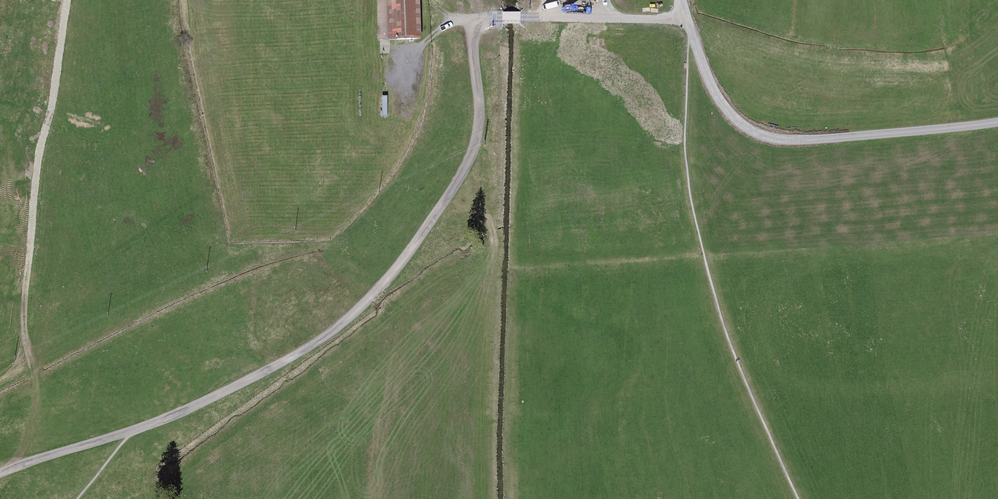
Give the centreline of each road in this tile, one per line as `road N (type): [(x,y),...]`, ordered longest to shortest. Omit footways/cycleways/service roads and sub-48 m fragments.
road 1 (track): [(685,21),(474,20),(481,119),(471,156),(386,282),(285,360),(131,431)]
road 2 (unclassified): [(680,0),(713,95),(742,124),(798,145),(997,124)]
road 3 (track): [(131,431),(0,478)]

